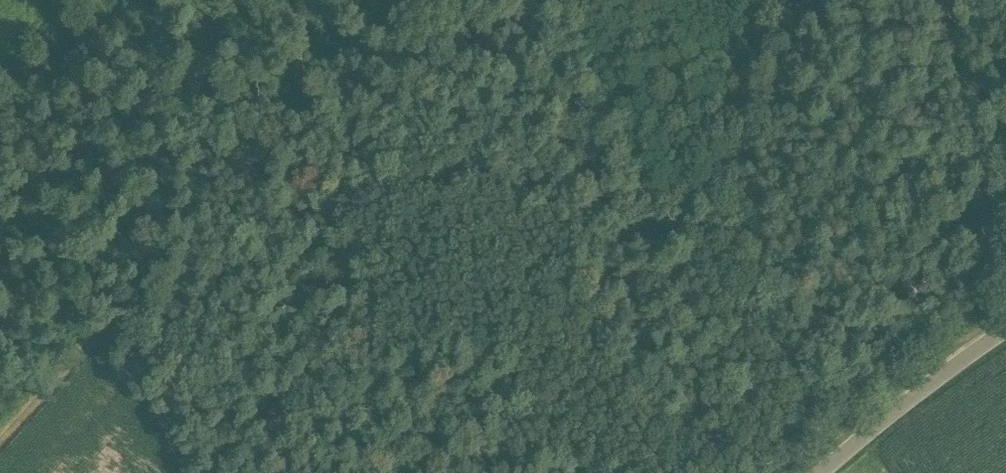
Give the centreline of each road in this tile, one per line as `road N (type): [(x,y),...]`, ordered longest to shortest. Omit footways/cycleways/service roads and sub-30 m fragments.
road 1 (track): [(530,0),(839,459)]
road 2 (track): [(90,341),(425,0)]
road 3 (unclassified): [(823,472),(1005,330)]

